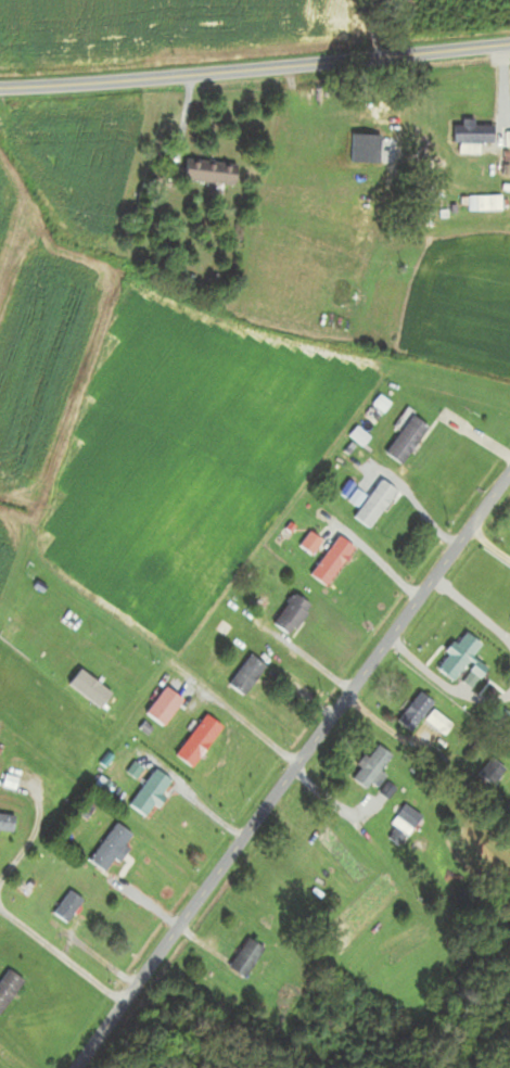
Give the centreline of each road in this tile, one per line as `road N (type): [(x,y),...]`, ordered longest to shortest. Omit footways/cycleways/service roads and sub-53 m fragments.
road 1 (residential): [(77,1067),(509,472)]
road 2 (residential): [(0,91),(509,46)]

